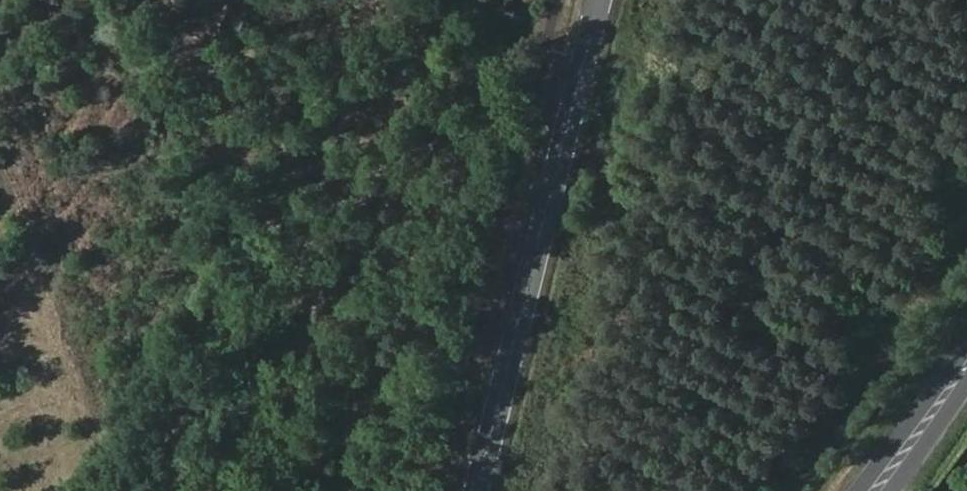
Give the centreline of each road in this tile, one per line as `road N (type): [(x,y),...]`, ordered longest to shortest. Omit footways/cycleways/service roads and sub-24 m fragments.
road 1 (secondary): [(598,0),(478,490)]
road 2 (primary): [(966,361),(872,490)]

